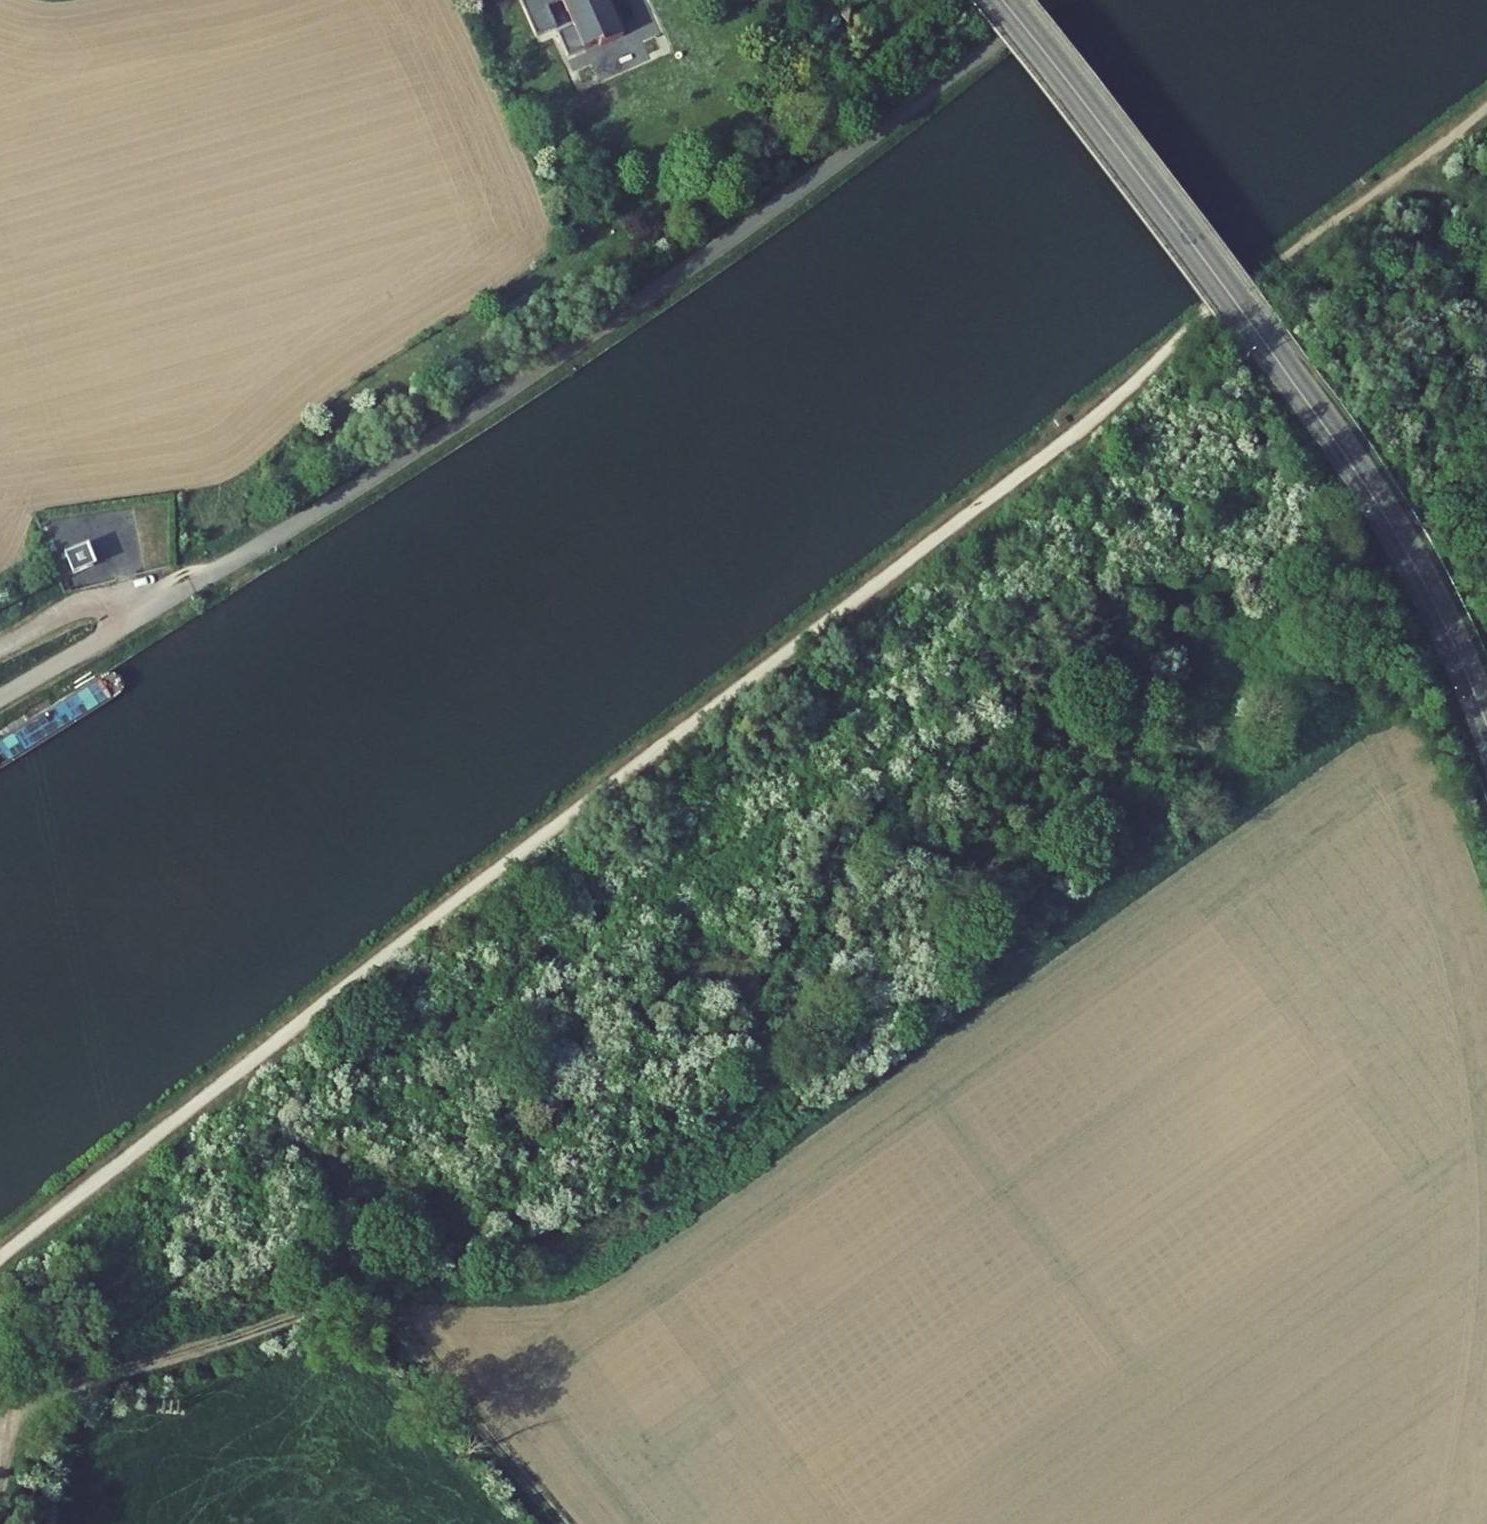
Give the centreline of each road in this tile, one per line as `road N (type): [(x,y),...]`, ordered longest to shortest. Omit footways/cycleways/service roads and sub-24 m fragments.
road 1 (tertiary): [(997,0),(1376,503),(1441,621),(1486,729)]
road 2 (track): [(0,654),(106,609),(159,605)]

